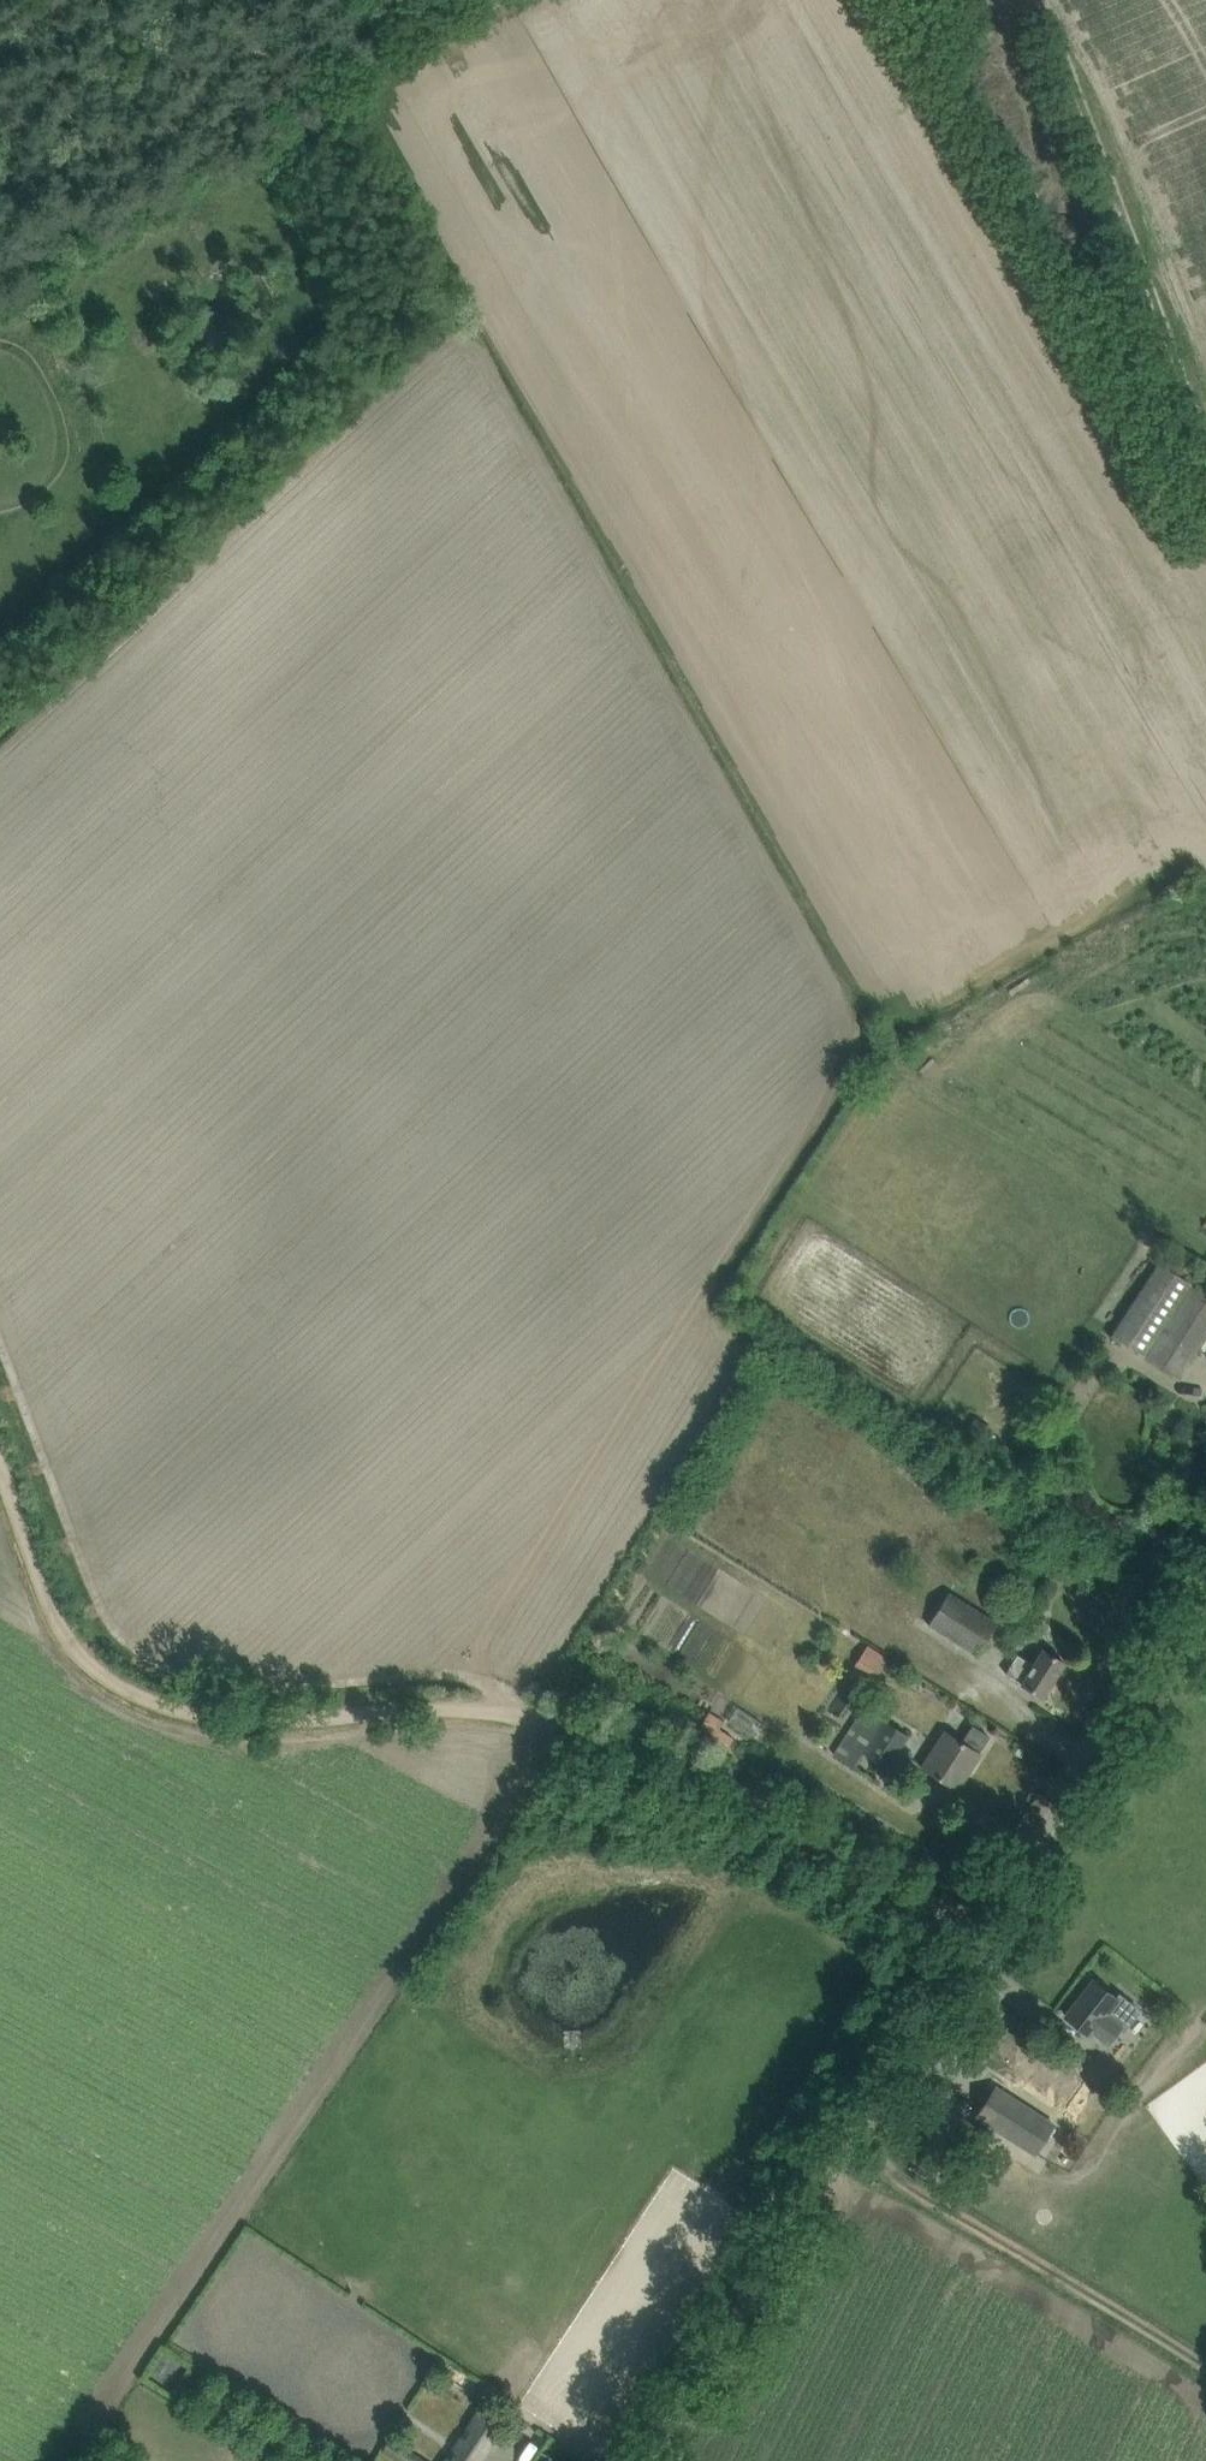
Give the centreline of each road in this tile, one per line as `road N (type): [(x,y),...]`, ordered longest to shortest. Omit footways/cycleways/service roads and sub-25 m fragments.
road 1 (unclassified): [(645,2460),(849,2150),(1205,1570)]

